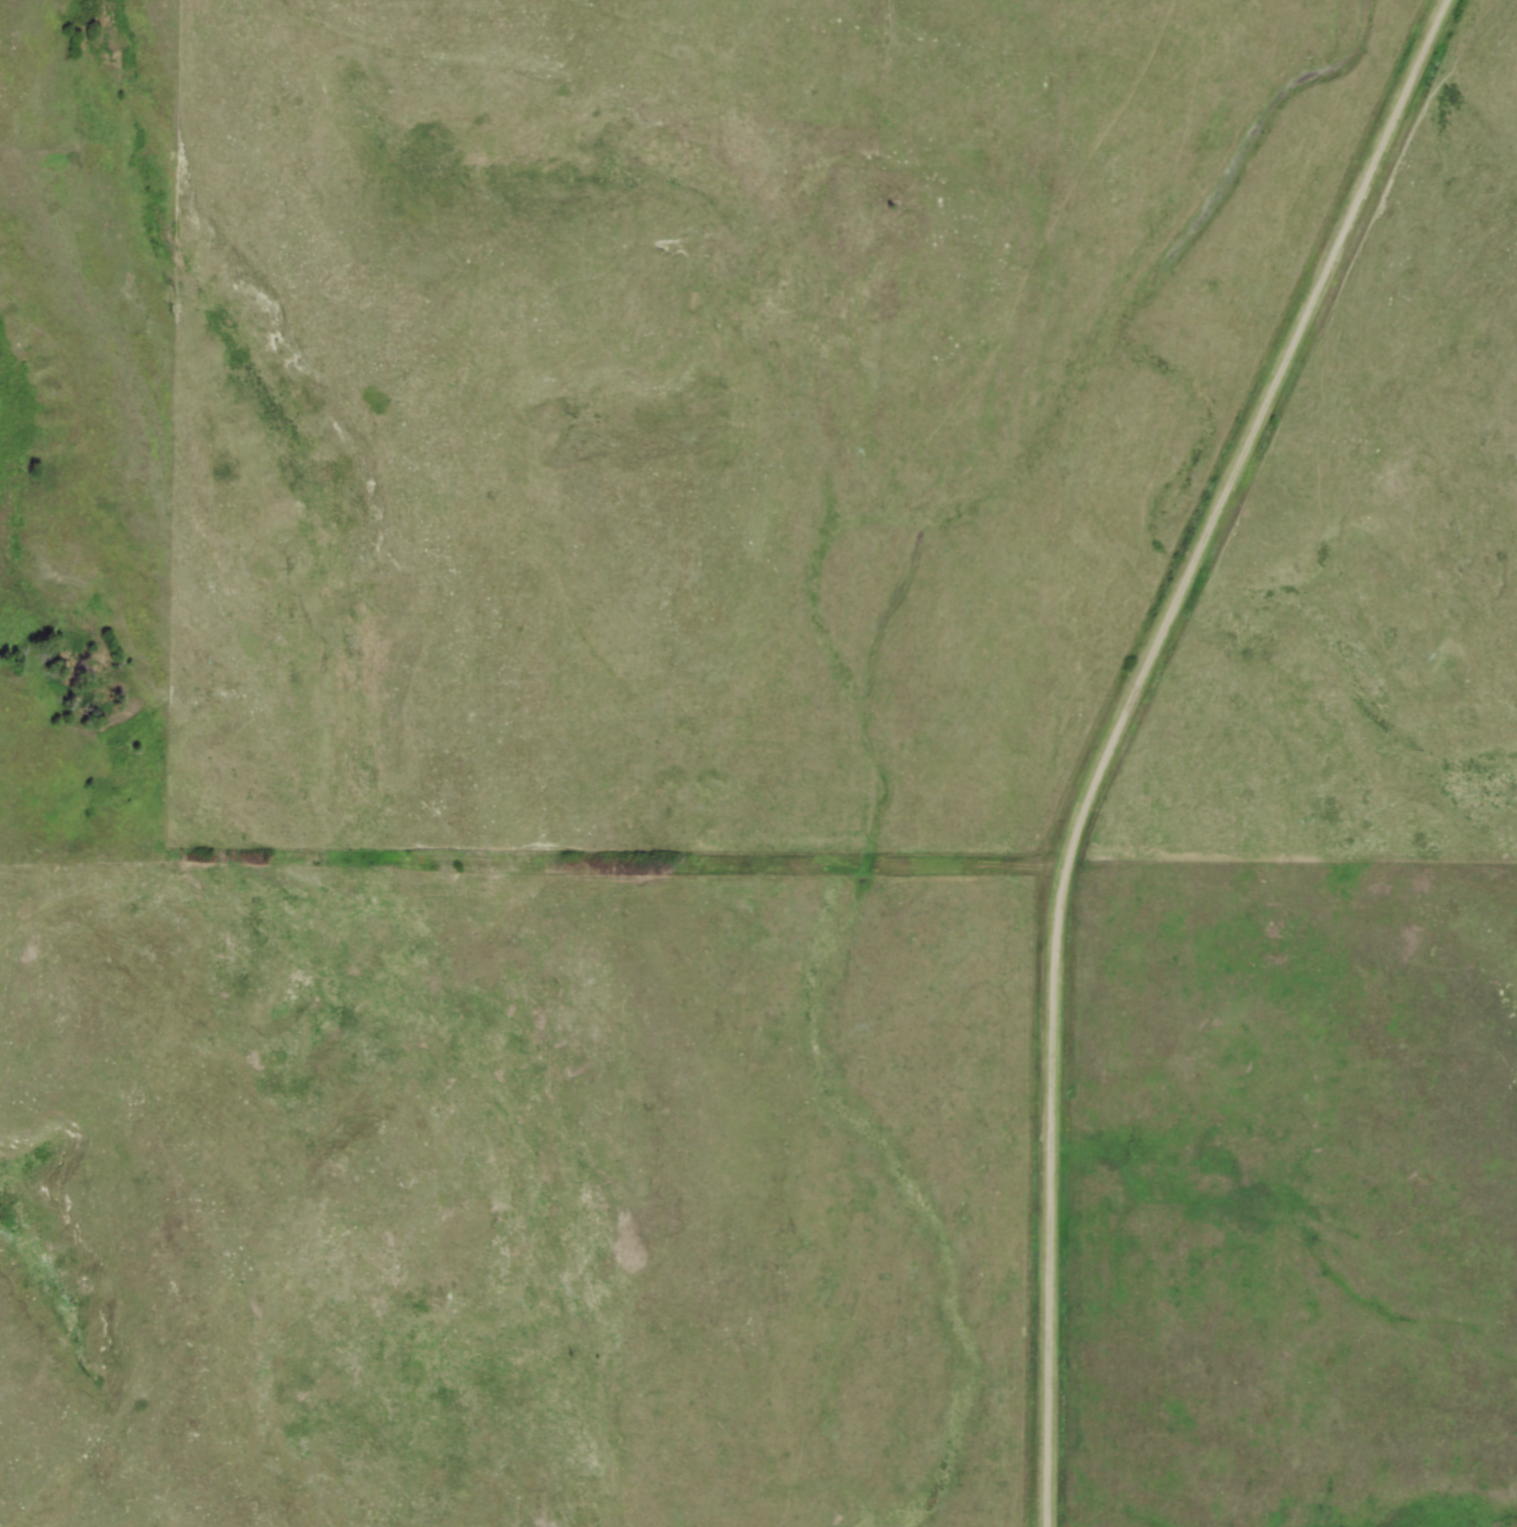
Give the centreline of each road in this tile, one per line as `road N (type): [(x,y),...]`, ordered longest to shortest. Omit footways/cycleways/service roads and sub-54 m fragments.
road 1 (residential): [(1443,0),(1066,853),(1053,910),(1050,987),(1045,1526)]

